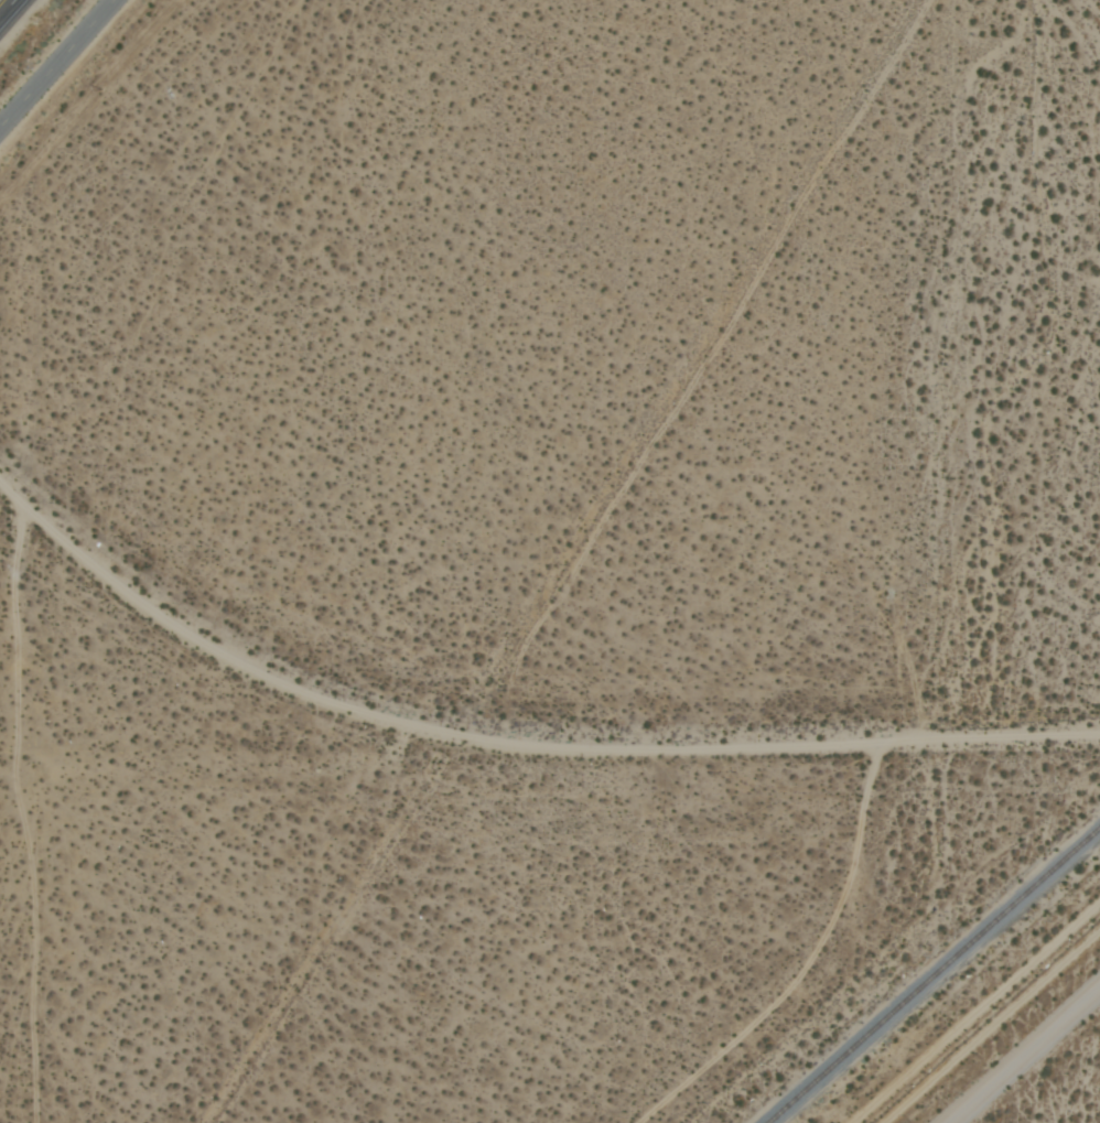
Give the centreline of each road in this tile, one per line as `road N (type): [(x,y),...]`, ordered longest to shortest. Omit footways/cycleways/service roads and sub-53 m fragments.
road 1 (track): [(1099,736),(691,751),(538,745),(441,731),(322,697),(211,647),(90,559),(0,476)]
road 2 (residential): [(0,130),(116,0)]

